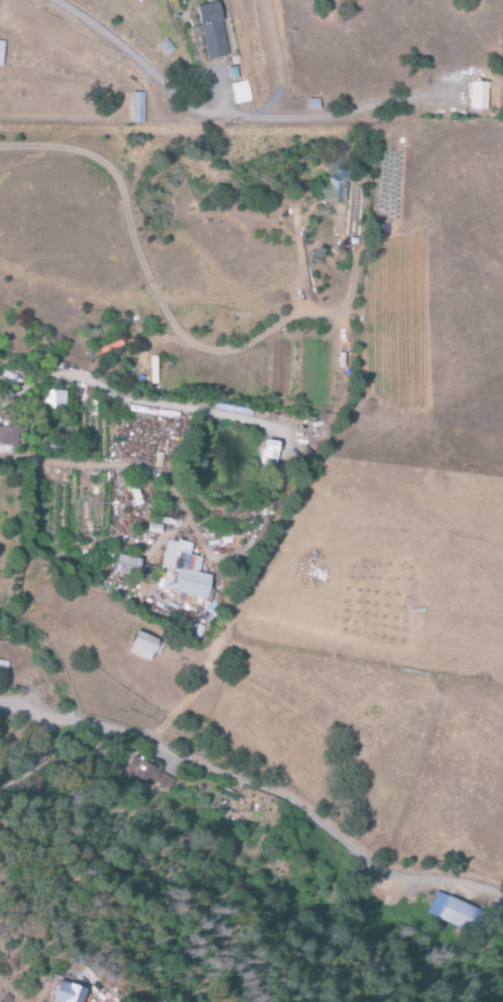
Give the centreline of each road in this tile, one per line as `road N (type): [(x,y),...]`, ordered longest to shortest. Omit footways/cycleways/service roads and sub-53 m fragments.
road 1 (residential): [(502,905),(392,874),(92,735),(0,718)]

